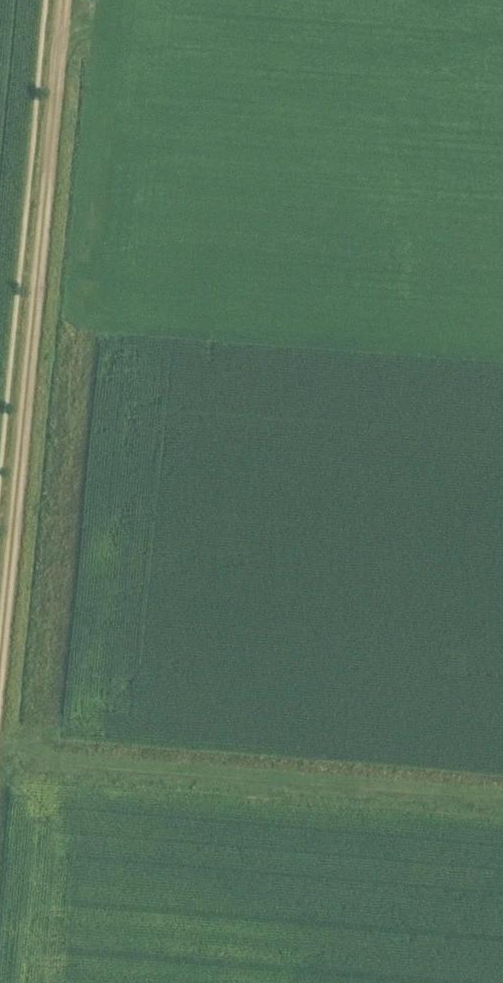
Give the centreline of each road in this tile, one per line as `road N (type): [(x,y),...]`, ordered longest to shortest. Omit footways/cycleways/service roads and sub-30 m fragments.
road 1 (track): [(58,0),(0,585)]

